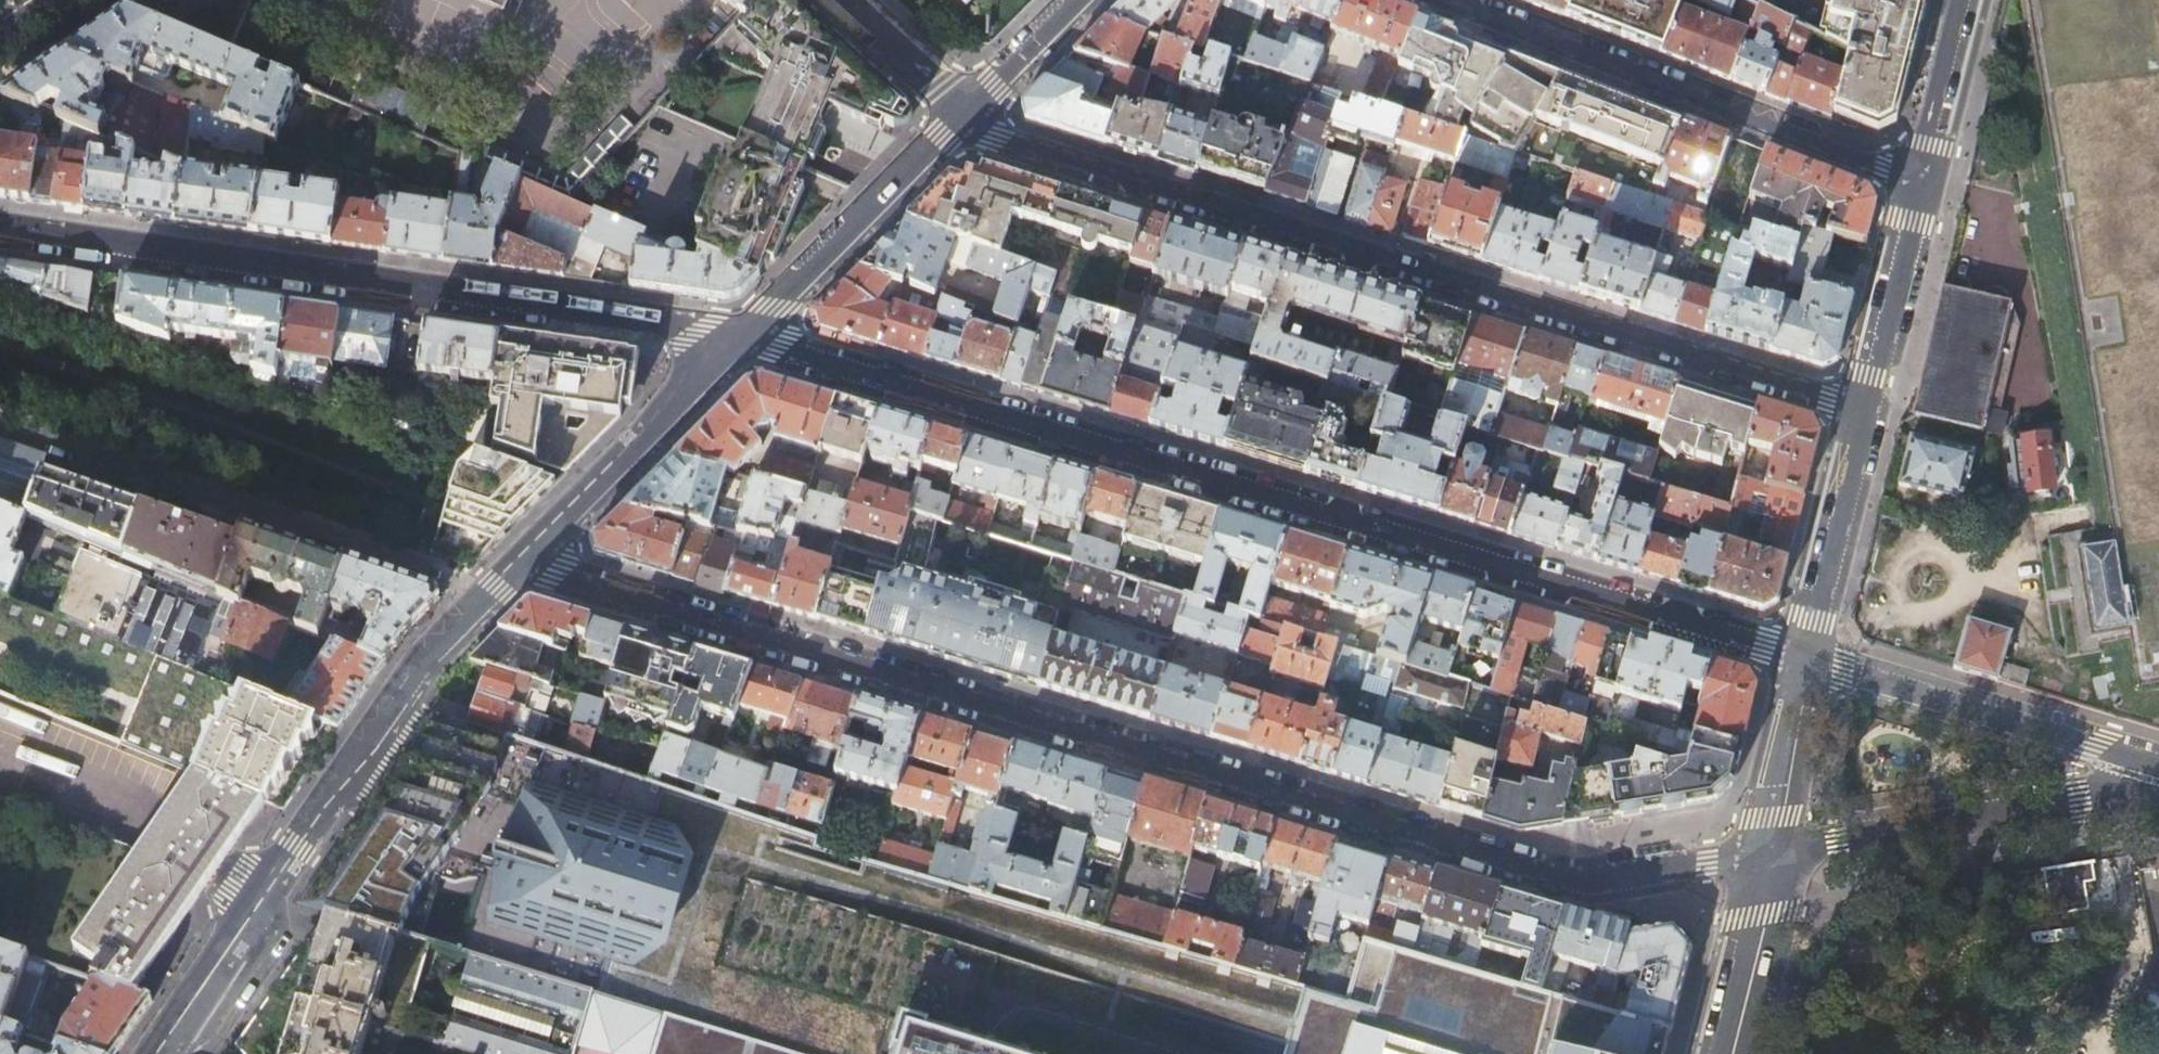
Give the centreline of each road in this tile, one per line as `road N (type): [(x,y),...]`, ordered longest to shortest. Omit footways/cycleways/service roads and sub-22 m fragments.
road 1 (residential): [(524,565),(1568,878),(1775,849)]
road 2 (residential): [(1807,658),(749,331)]
road 3 (residential): [(967,114),(998,137),(1867,410)]
road 4 (residential): [(0,226),(749,331)]
road 5 (residential): [(524,565),(422,662),(157,1053)]
road 6 (residential): [(1922,183),(1454,0)]
road 7 (residential): [(1775,849),(2080,804),(2158,783)]
road 8 (residential): [(2158,781),(2097,744),(1807,658)]
road 9 (residential): [(749,331),(524,565)]
road 10 (residential): [(967,114),(749,331)]
road 11 (residential): [(1807,658),(1867,410)]
road 12 (residential): [(1867,410),(1922,183)]
road 13 (residential): [(1775,849),(1731,1053)]
road 14 (residential): [(1775,849),(1807,658)]
road 15 (residential): [(1967,0),(1922,183)]
road 16 (residential): [(1080,0),(967,114)]

